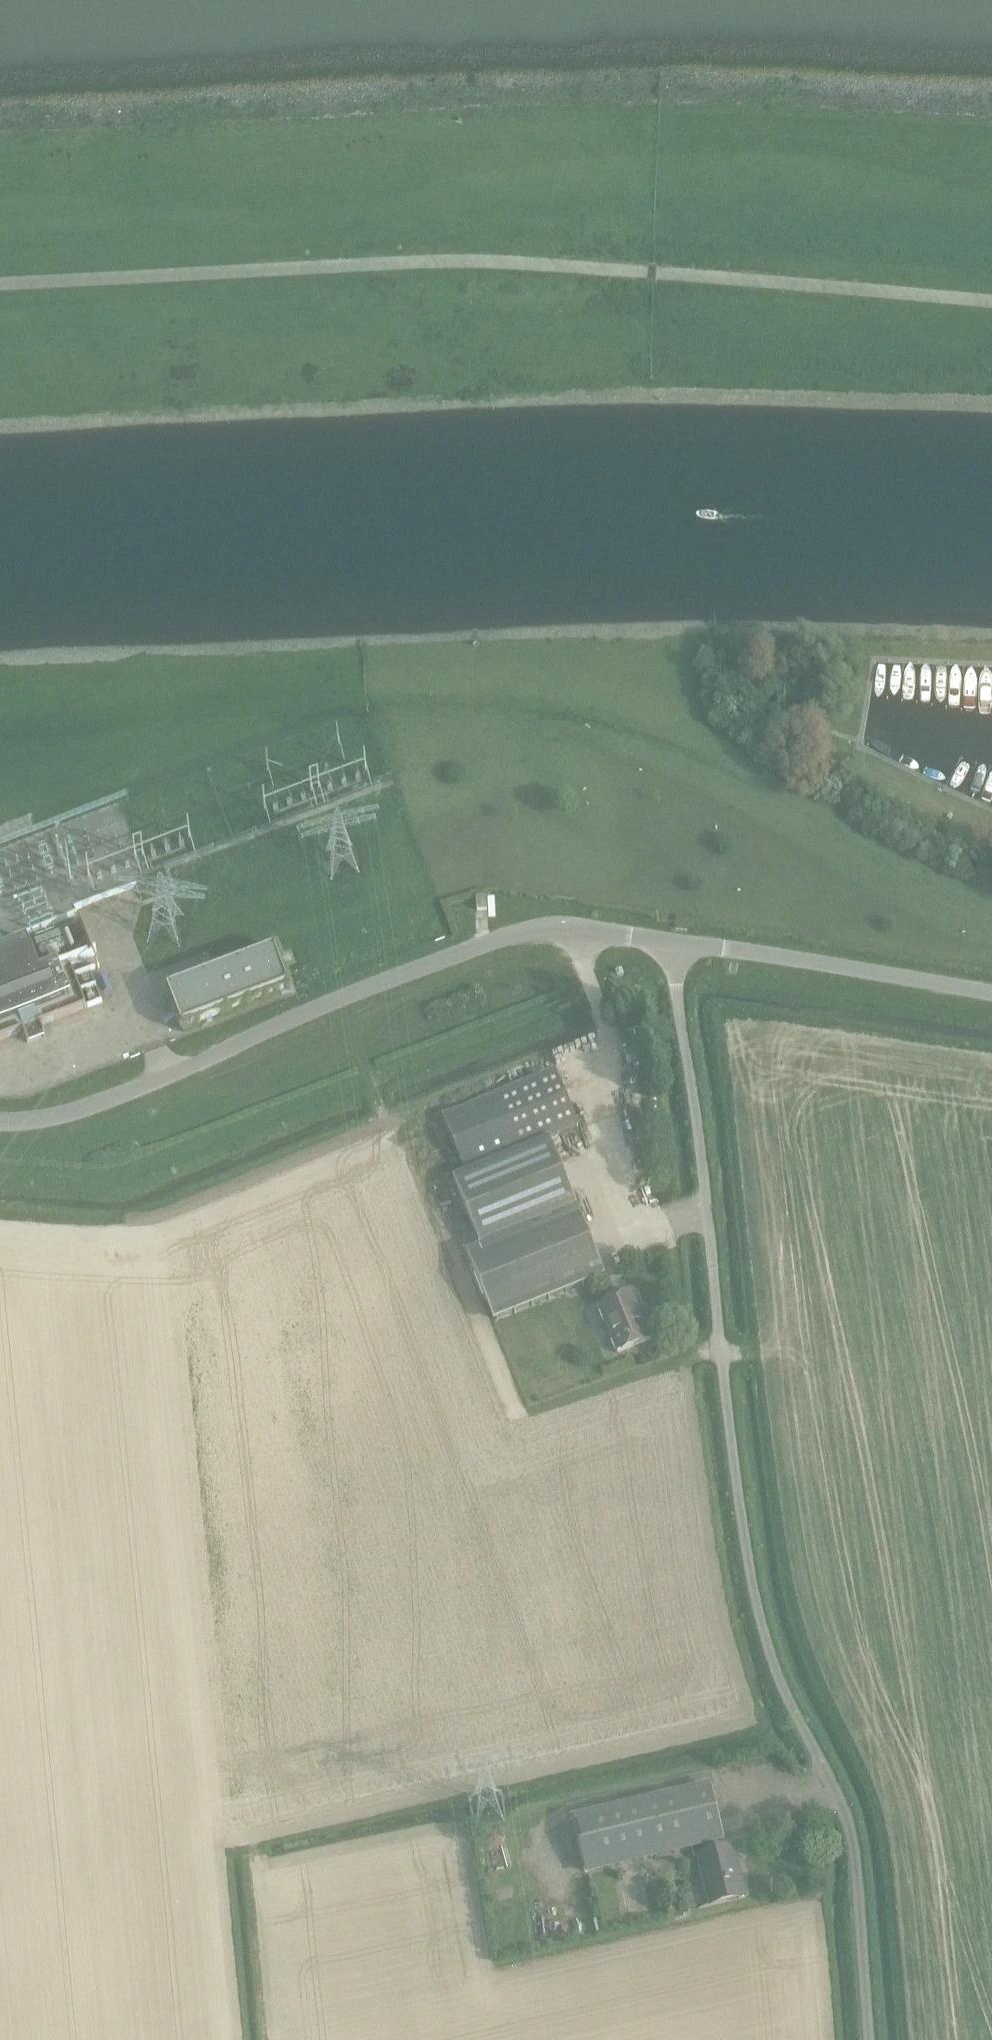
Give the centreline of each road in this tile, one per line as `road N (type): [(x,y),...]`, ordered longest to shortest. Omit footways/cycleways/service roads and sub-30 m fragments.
road 1 (unclassified): [(665,937),(752,1595),(796,1727),(850,1833),(867,2039)]
road 2 (unclassified): [(665,937),(535,928),(71,1115),(0,1121)]
road 3 (unclassified): [(665,937),(991,998)]

